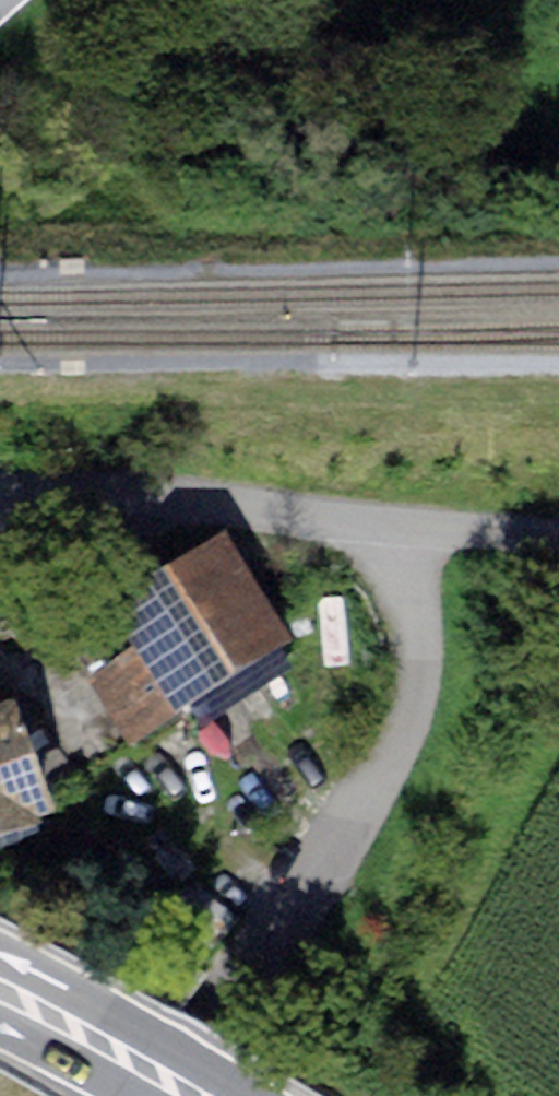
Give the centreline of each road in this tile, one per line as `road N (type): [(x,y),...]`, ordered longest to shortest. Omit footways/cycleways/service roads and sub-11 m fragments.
road 1 (unclassified): [(415,524),(423,632),(415,699),(388,763),(206,1022)]
road 2 (unclassified): [(0,494),(415,524)]
road 3 (trunk): [(250,1095),(0,954)]
road 4 (trunk): [(0,1025),(131,1095)]
road 5 (unclassified): [(558,536),(415,524)]

